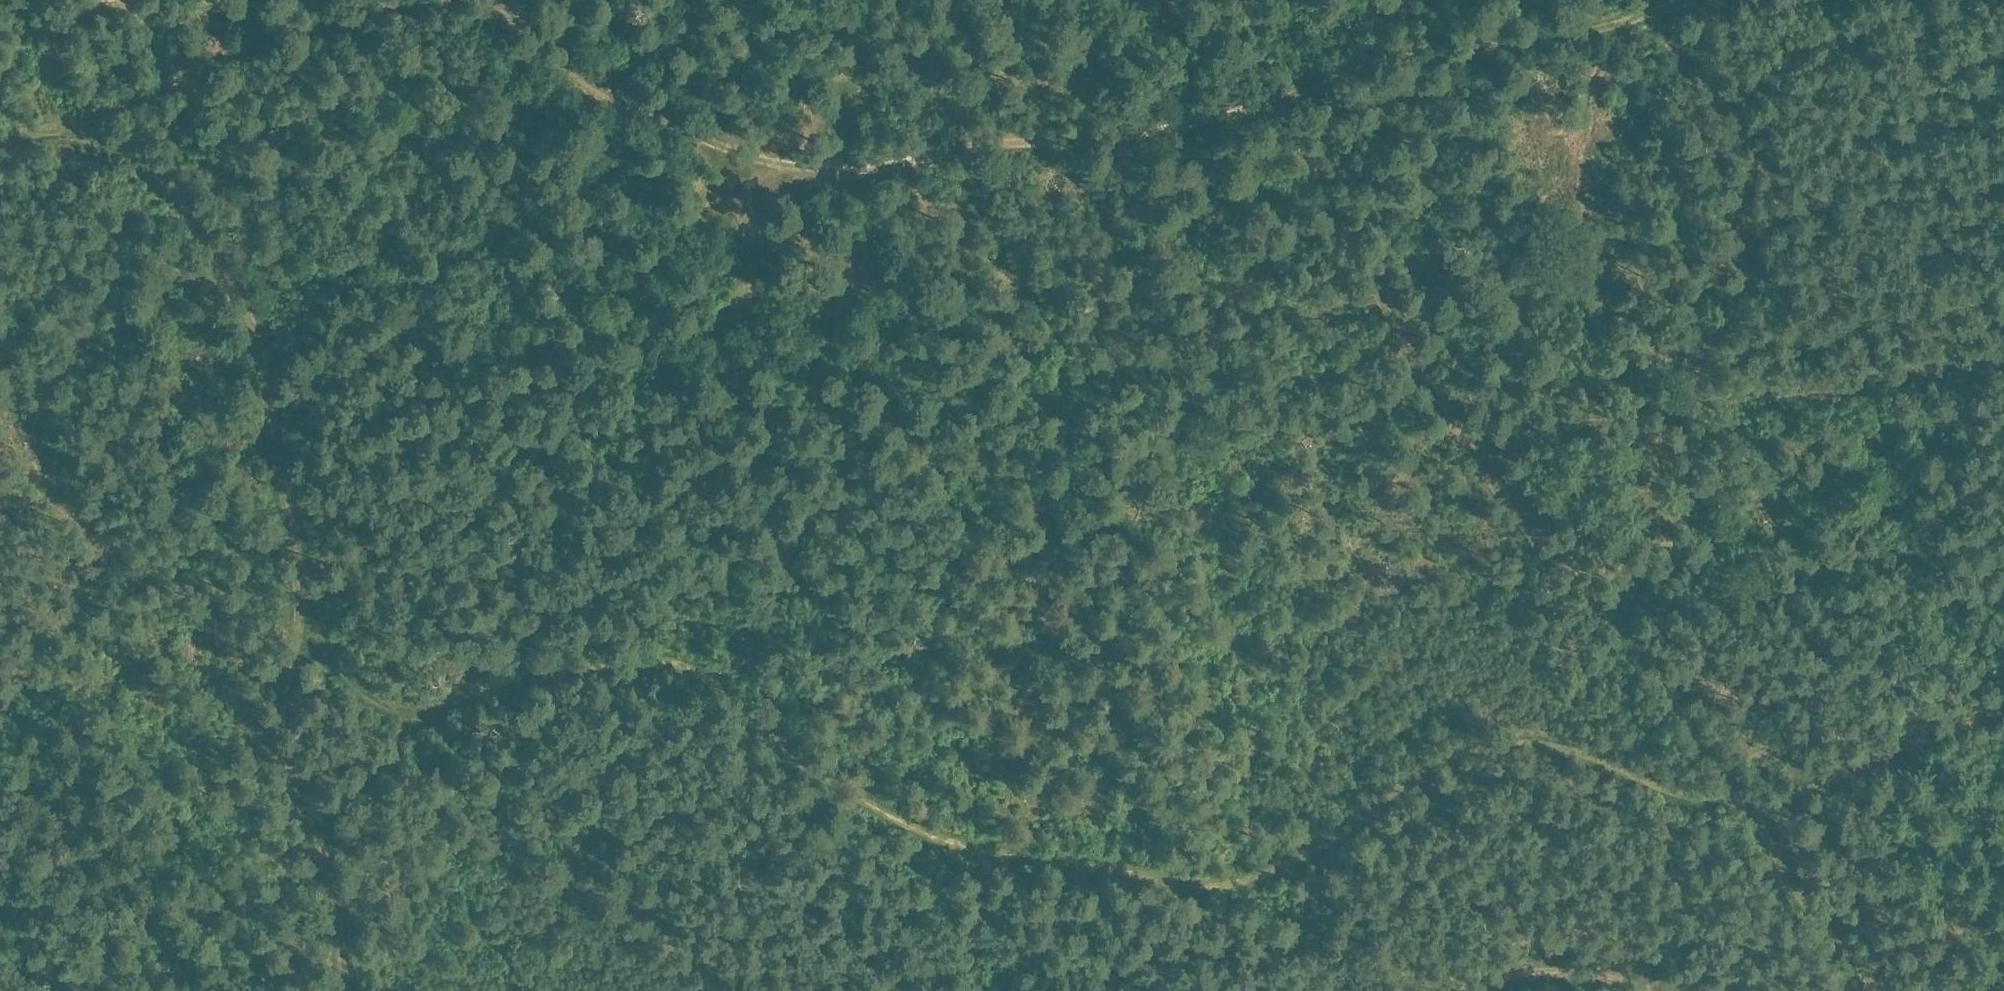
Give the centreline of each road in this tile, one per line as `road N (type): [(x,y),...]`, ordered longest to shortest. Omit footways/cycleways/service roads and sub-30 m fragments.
road 1 (track): [(19,59),(182,180),(221,262),(232,392),(278,462),(282,631),(301,633),(354,695),(429,725),(688,673),(807,750),(935,855),(1004,860),(1190,899),(1241,893),(1297,868),(1429,765),(1481,751),(1542,758),(1757,823),(1877,756),(2003,706)]
road 2 (track): [(1266,105),(1476,455),(1656,678),(1835,929),(1867,990)]
road 3 (track): [(441,0),(489,7),(624,99),(872,172),(1004,144),(1210,121),(1266,105)]
road 4 (track): [(1694,0),(1552,45),(1423,54),(1266,105)]
road 5 (track): [(282,631),(246,791),(293,909),(308,990)]
road 6 (track): [(0,63),(294,0)]

